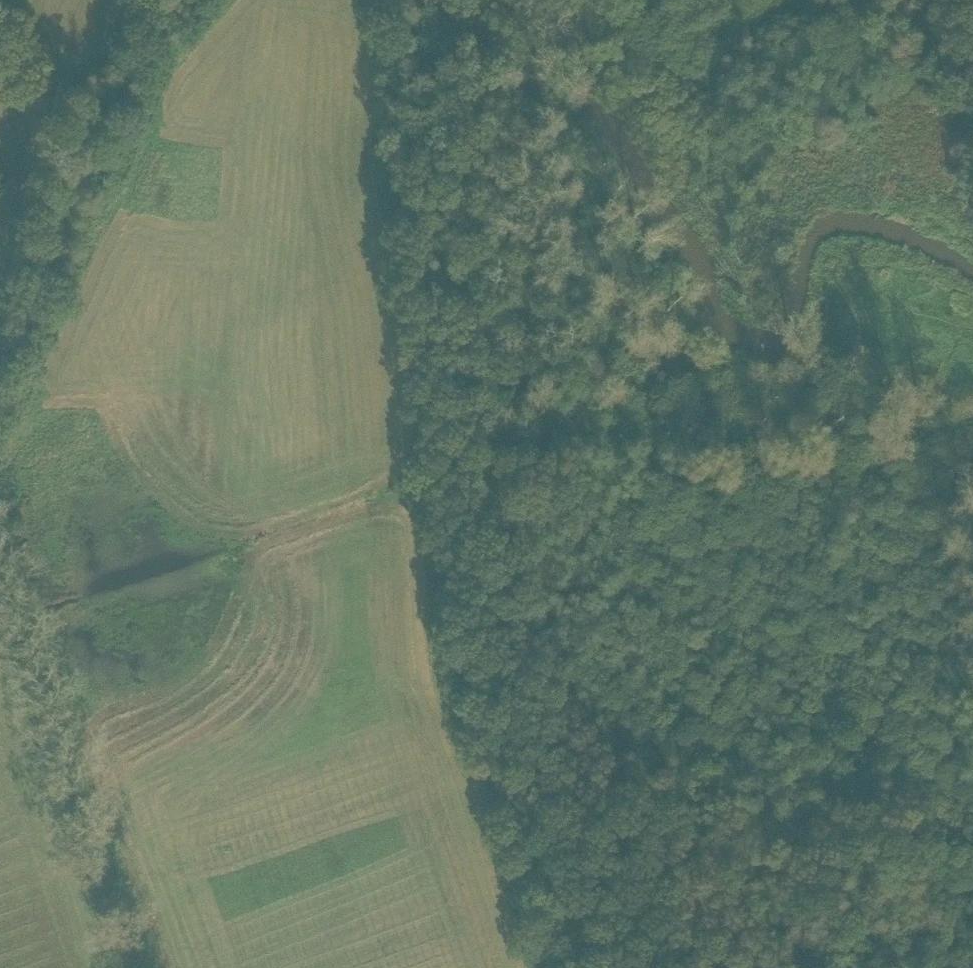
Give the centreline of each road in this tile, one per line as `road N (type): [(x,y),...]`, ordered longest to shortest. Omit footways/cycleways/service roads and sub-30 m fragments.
road 1 (track): [(568,967),(505,787),(470,652),(450,471),(499,442)]
road 2 (track): [(0,554),(142,967)]

